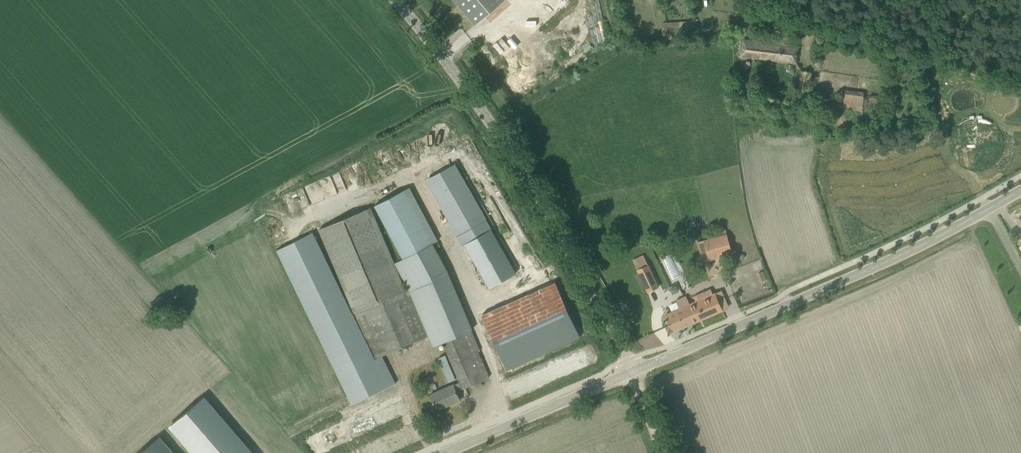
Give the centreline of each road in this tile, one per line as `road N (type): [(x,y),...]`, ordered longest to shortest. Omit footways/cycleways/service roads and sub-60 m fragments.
road 1 (tertiary): [(632,372),(536,195),(396,0)]
road 2 (tertiary): [(632,372),(1020,191)]
road 3 (tertiary): [(444,452),(632,372)]

